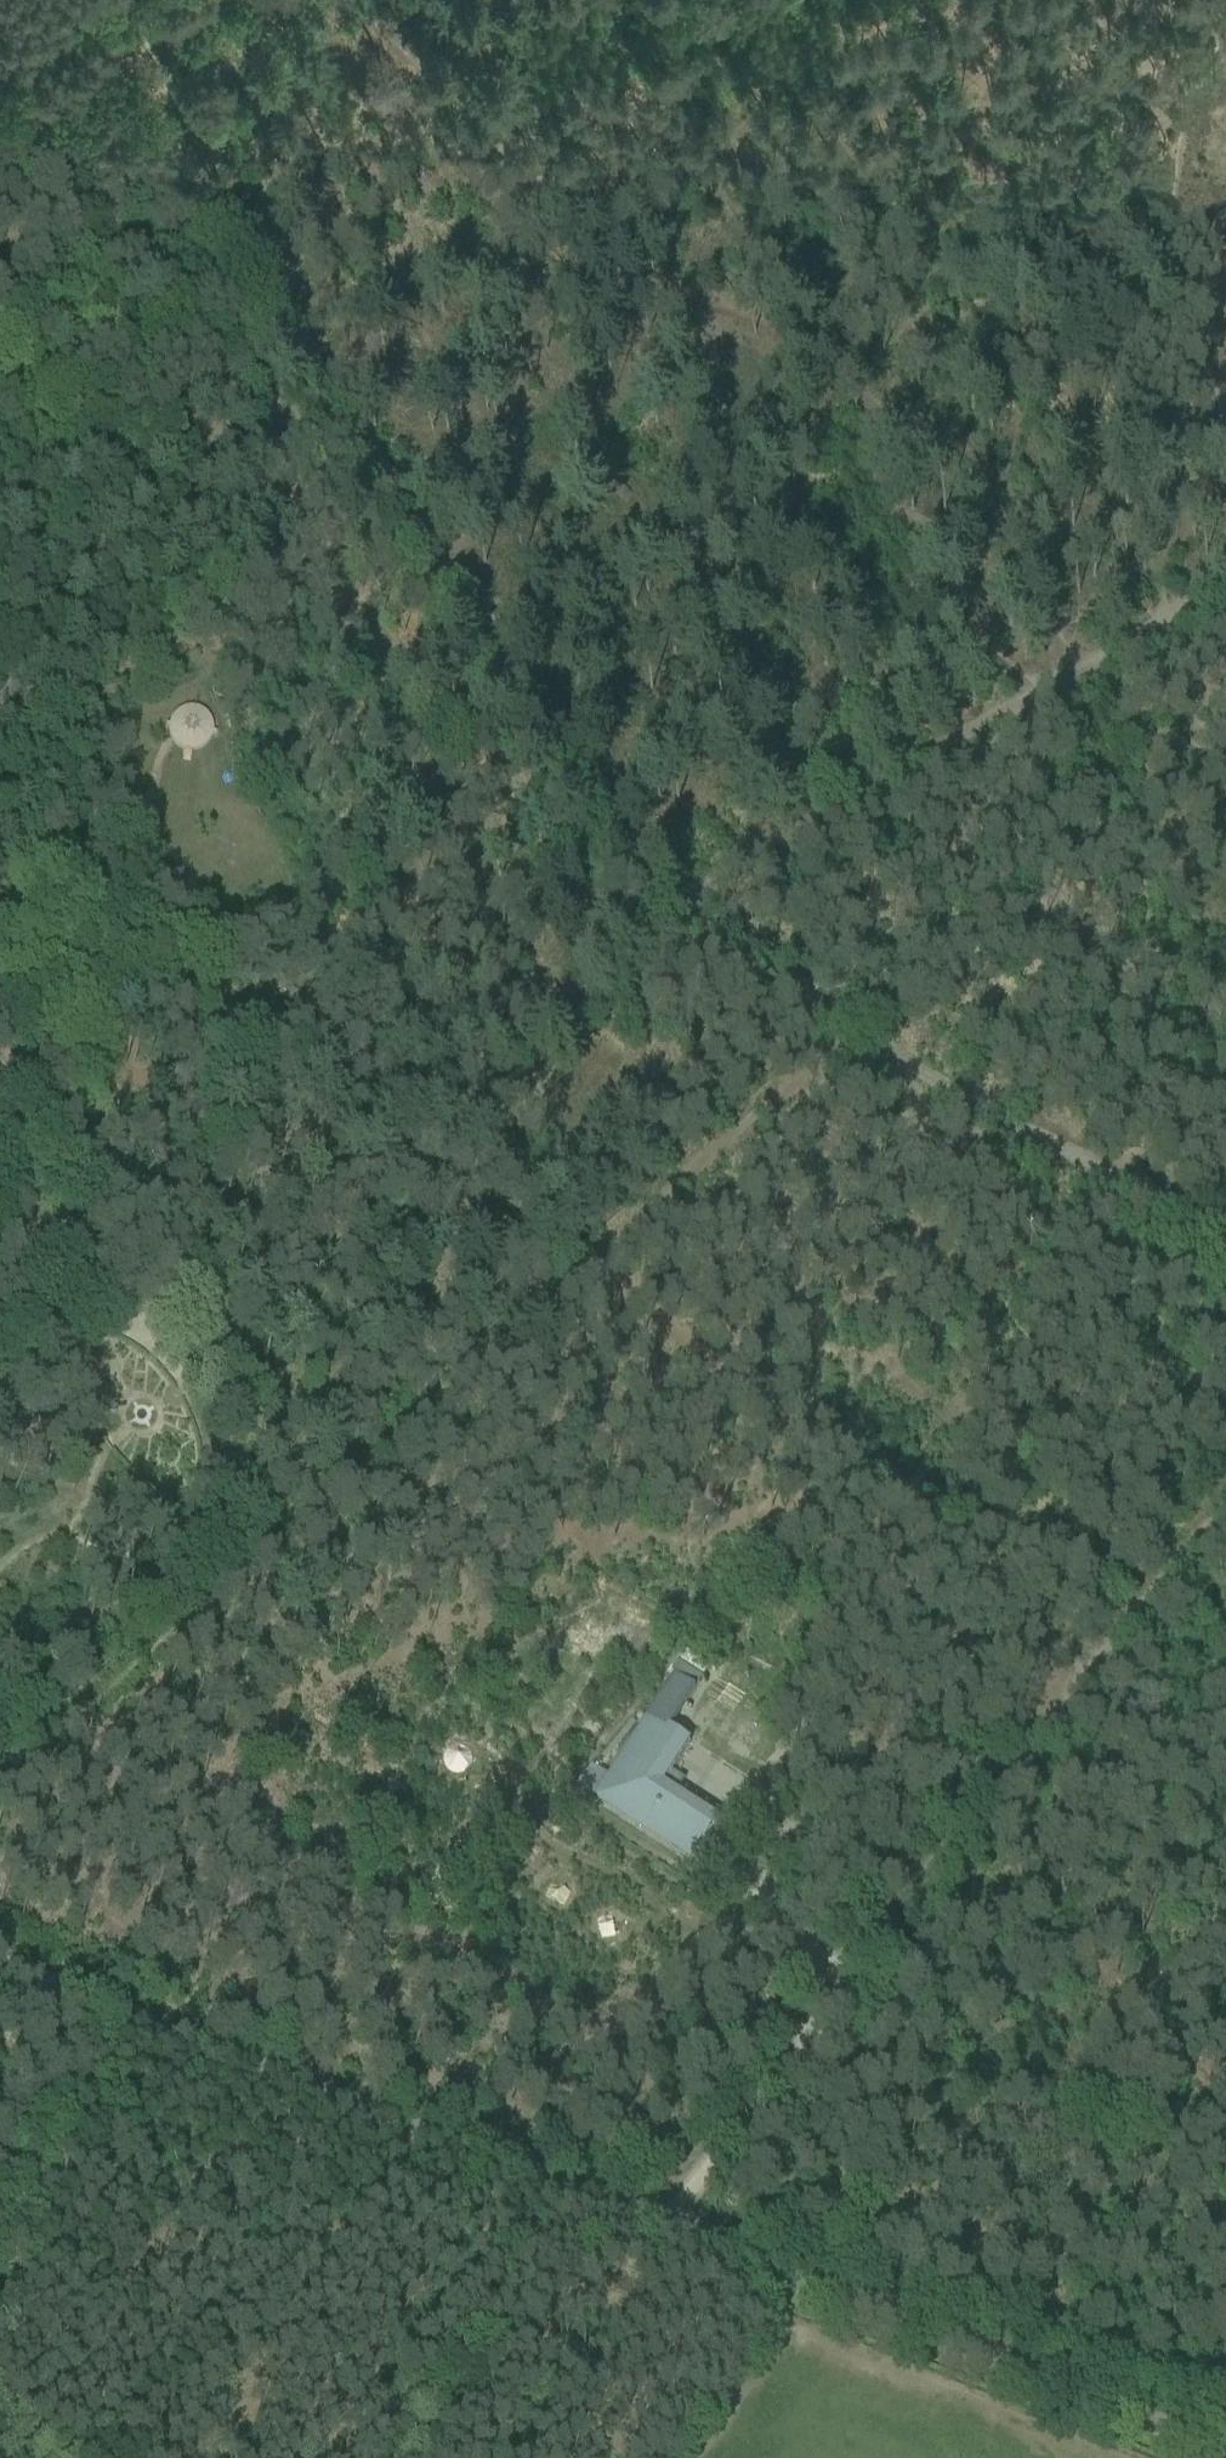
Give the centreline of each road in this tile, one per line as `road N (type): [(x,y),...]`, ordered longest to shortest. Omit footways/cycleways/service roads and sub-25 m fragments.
road 1 (unclassified): [(0,1964),(1225,2451)]
road 2 (track): [(857,1044),(662,918),(601,853),(116,58)]
road 3 (track): [(665,2229),(1225,1498)]
road 4 (track): [(1225,590),(737,848),(662,918)]
road 5 (track): [(1225,1228),(857,1044)]
road 6 (track): [(616,1261),(815,1067),(857,1044)]
road 7 (track): [(0,149),(191,0)]

